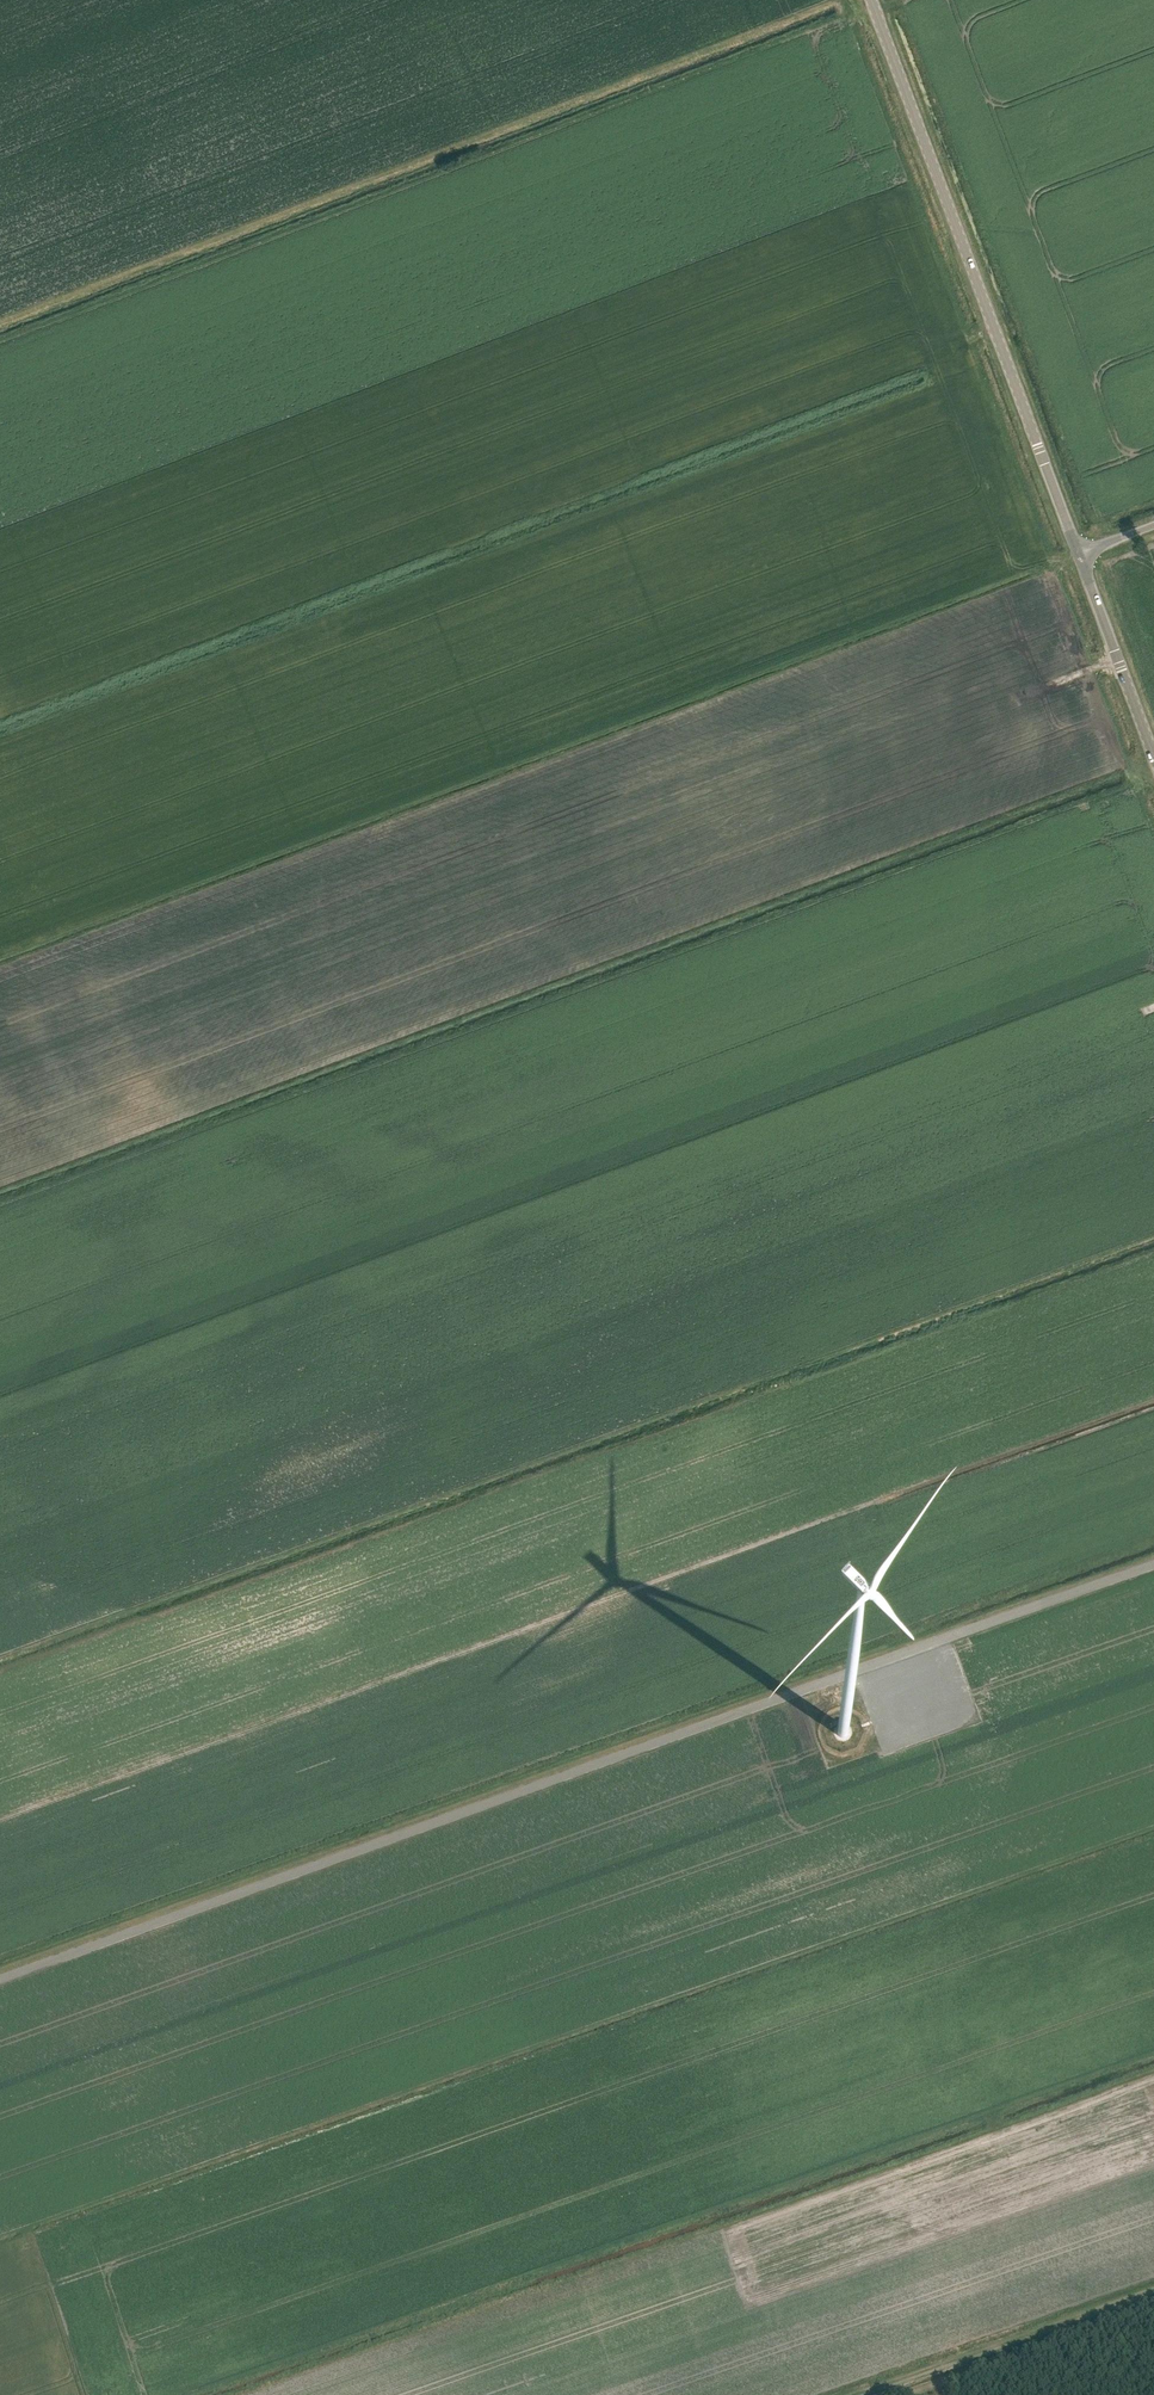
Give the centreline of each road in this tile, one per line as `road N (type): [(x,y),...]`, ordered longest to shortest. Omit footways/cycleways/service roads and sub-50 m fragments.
road 1 (unclassified): [(1078,554),(872,0)]
road 2 (track): [(1153,2291),(855,2394)]
road 3 (unclassified): [(1153,757),(1078,554)]

